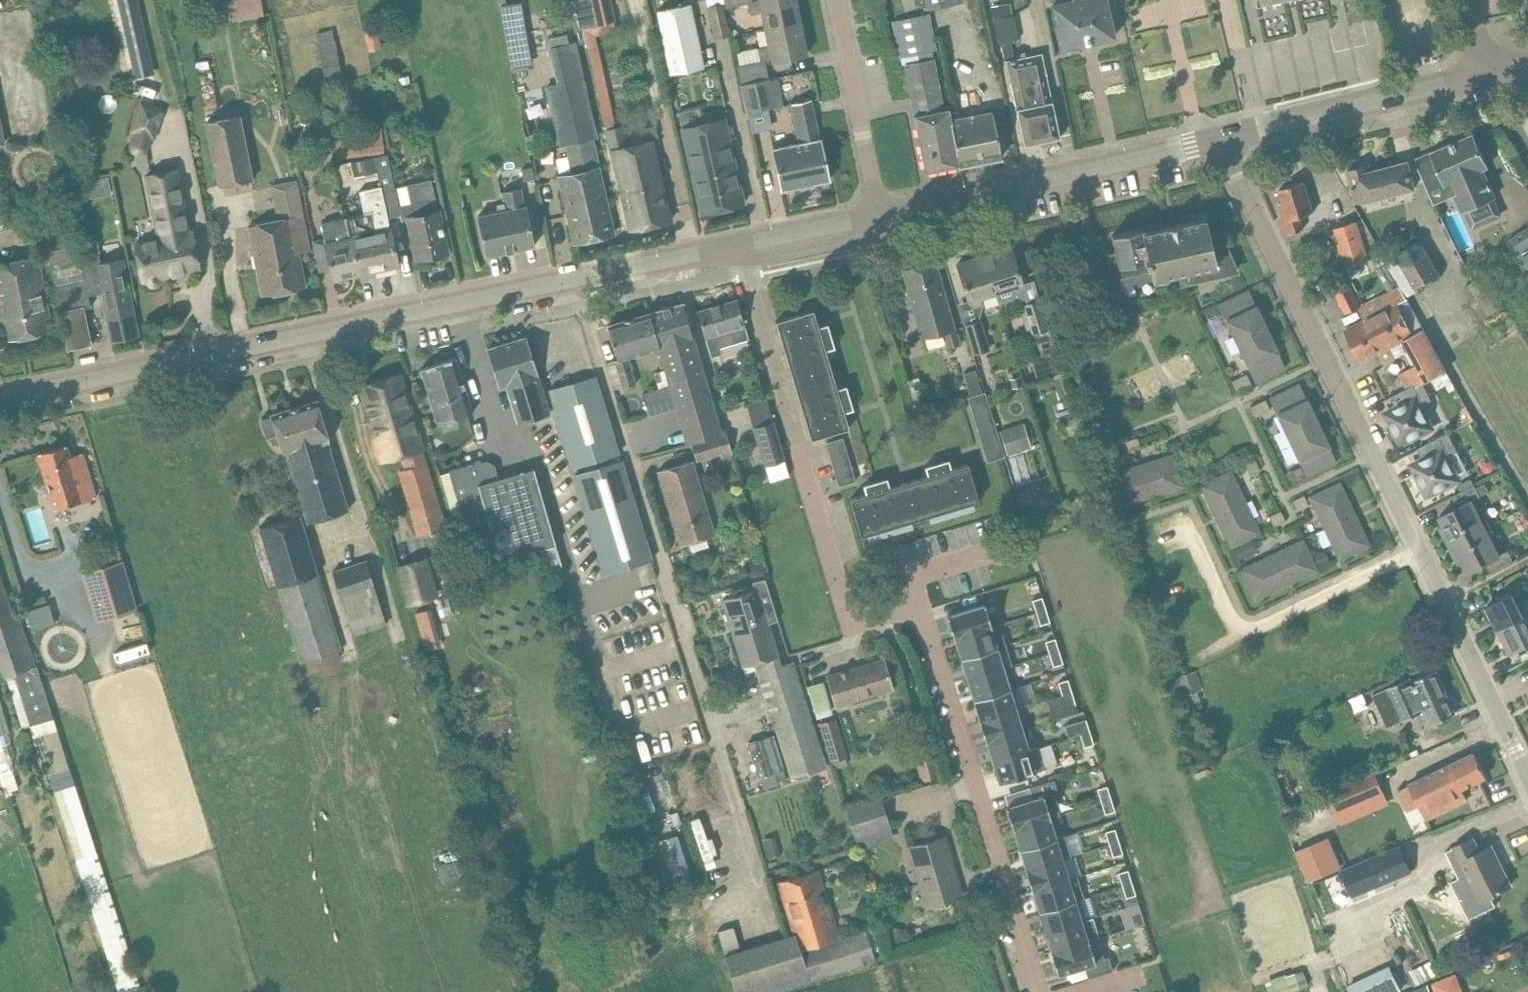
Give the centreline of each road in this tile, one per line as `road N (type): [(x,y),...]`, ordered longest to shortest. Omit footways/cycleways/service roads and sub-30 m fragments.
road 1 (residential): [(1040,991),(921,604),(870,616),(843,601),(740,244)]
road 2 (secondary): [(0,399),(740,244)]
road 3 (unclassified): [(1527,773),(1220,139)]
road 4 (secondary): [(878,214),(1220,139)]
road 5 (track): [(1421,553),(1240,638),(1184,517)]
road 6 (secondary): [(1220,139),(1485,72)]
road 7 (unclassified): [(878,214),(835,0)]
road 8 (secondary): [(740,244),(878,214)]

